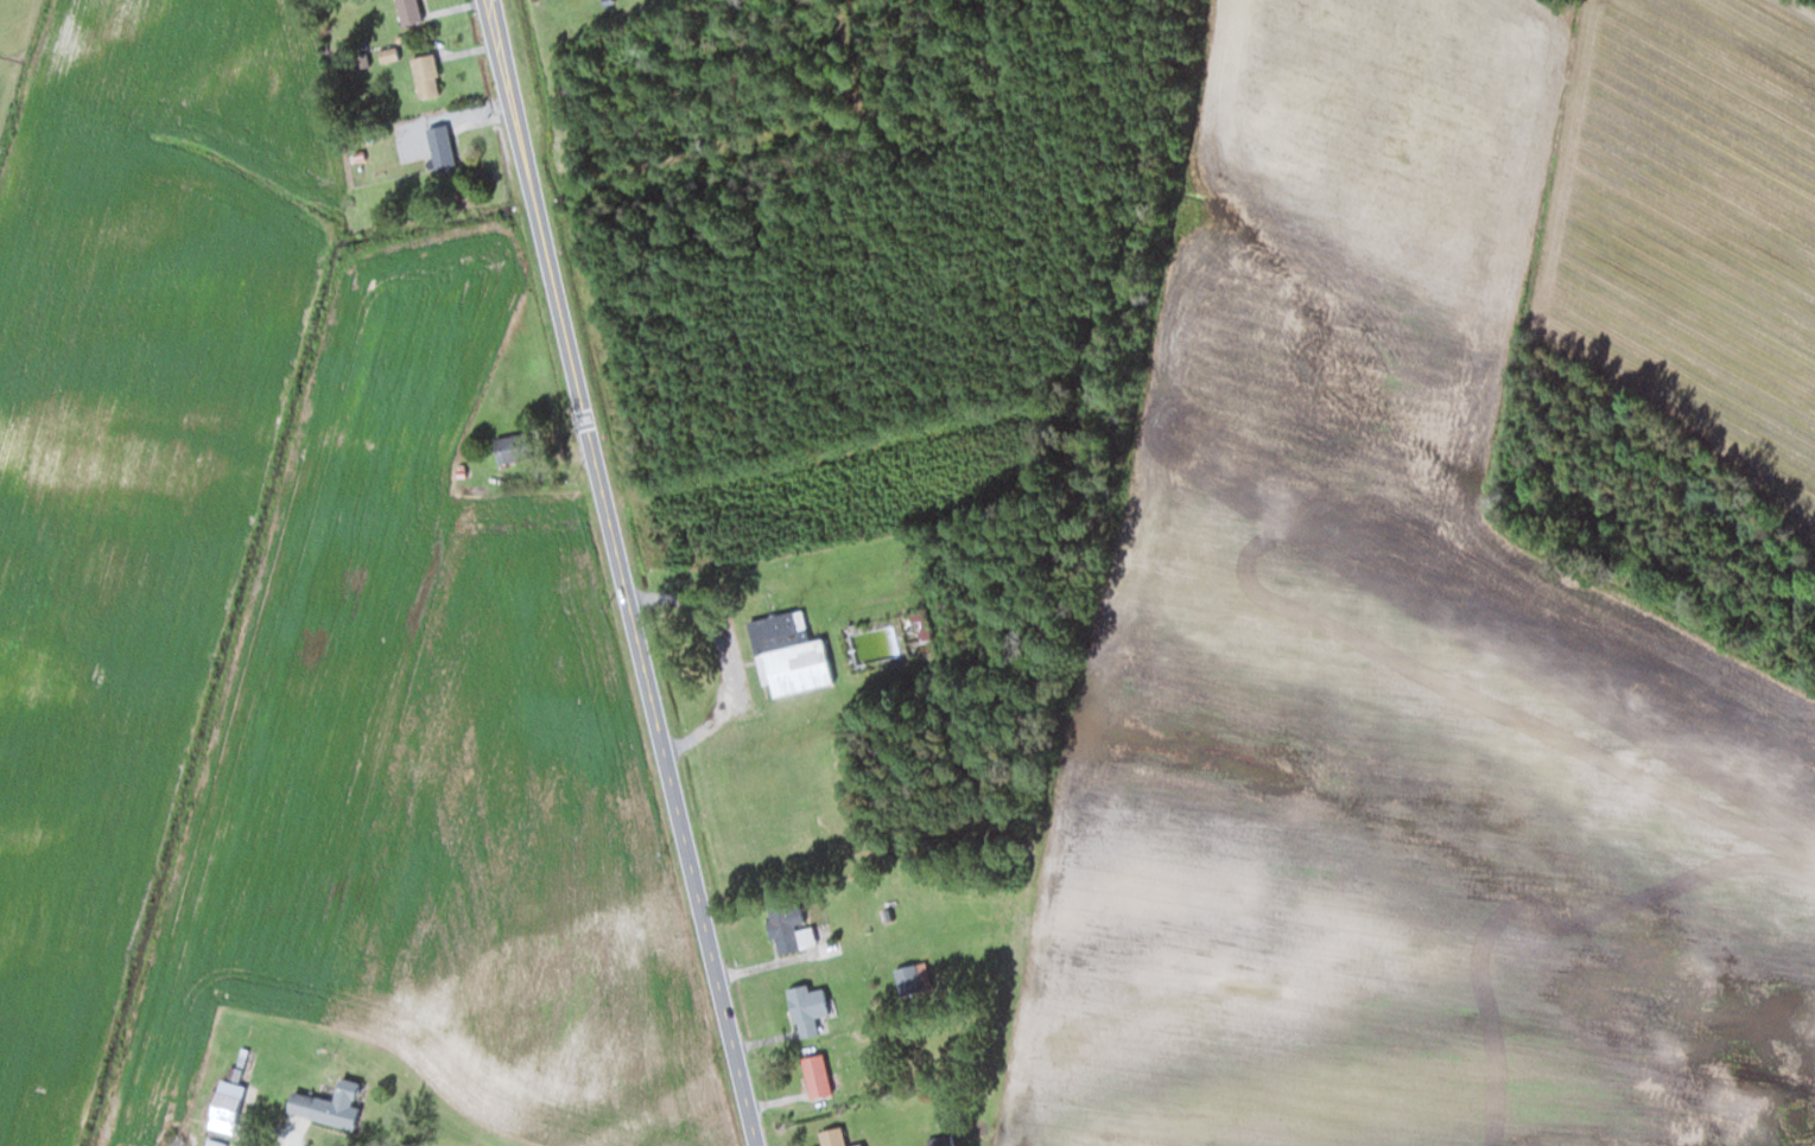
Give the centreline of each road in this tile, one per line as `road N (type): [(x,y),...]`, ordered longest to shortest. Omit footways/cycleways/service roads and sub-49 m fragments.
road 1 (primary): [(757,1145),(489,0)]

